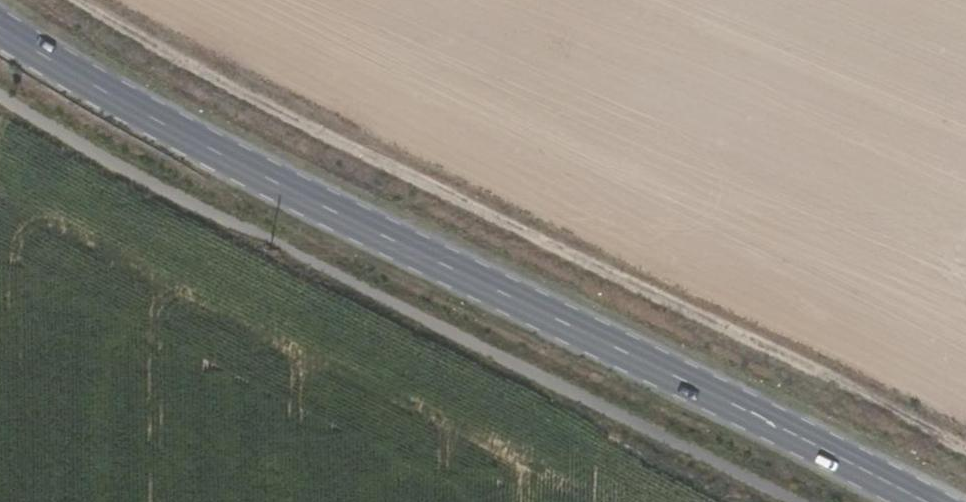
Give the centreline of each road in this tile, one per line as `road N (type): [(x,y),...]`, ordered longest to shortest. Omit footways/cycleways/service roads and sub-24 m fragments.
road 1 (secondary): [(927,501),(147,116),(0,30)]
road 2 (track): [(71,0),(231,91),(965,449)]

